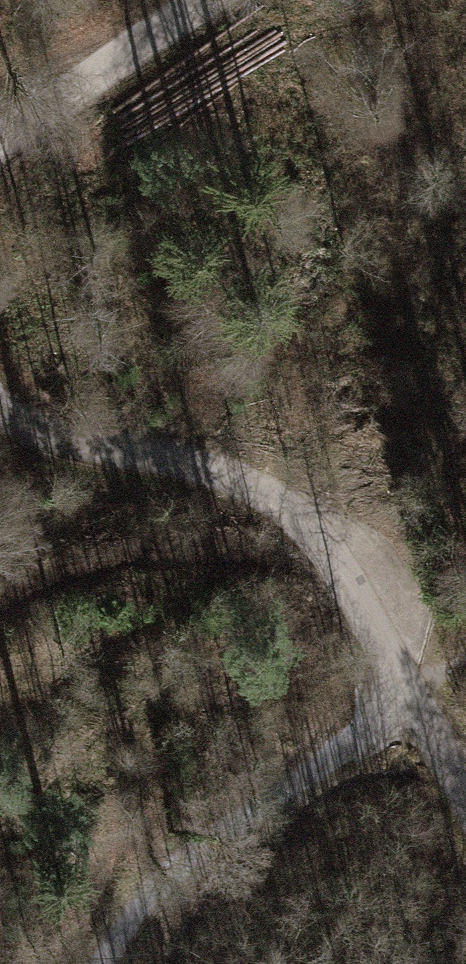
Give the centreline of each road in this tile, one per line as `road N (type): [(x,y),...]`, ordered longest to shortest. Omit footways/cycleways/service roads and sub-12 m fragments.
road 1 (track): [(0,408),(53,438),(205,468),(282,504),(335,568),(465,815)]
road 2 (track): [(404,703),(139,918),(108,963)]
road 3 (track): [(187,0),(0,129)]

